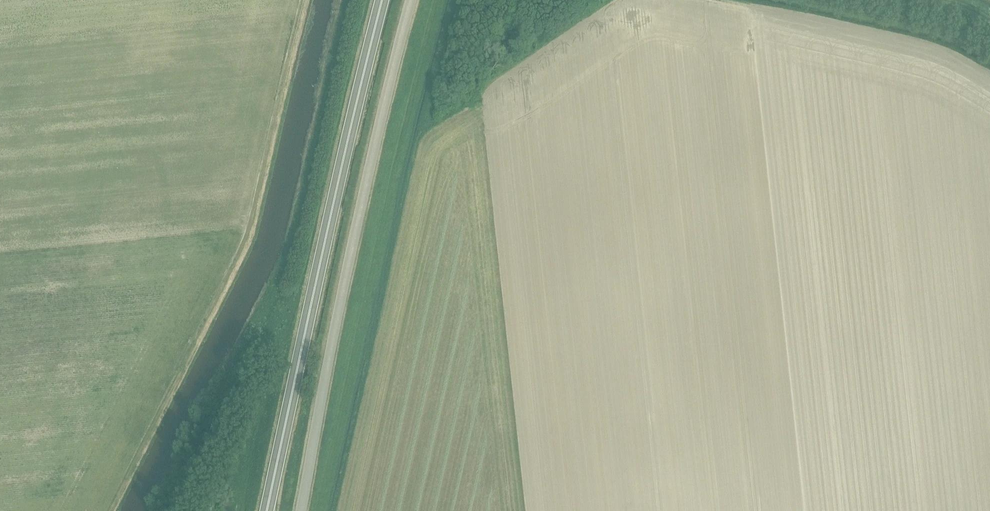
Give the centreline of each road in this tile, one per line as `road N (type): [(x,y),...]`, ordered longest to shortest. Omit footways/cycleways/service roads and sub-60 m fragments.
road 1 (track): [(299,0),(242,245),(108,510)]
road 2 (trunk): [(269,510),(383,0)]
road 3 (unclassified): [(300,510),(412,0)]

